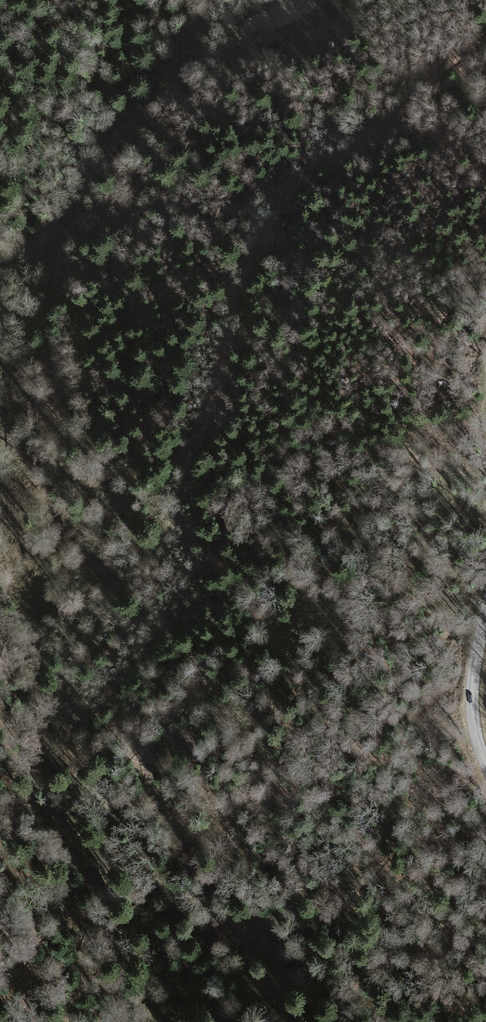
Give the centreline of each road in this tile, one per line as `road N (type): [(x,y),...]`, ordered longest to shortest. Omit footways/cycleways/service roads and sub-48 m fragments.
road 1 (track): [(485,34),(421,82),(378,129),(285,196),(242,284),(178,507),(189,563),(174,614),(140,663),(65,732)]
road 2 (track): [(292,0),(151,98),(57,226),(0,266)]
road 3 (tertiary): [(485,765),(473,693),(485,597)]

